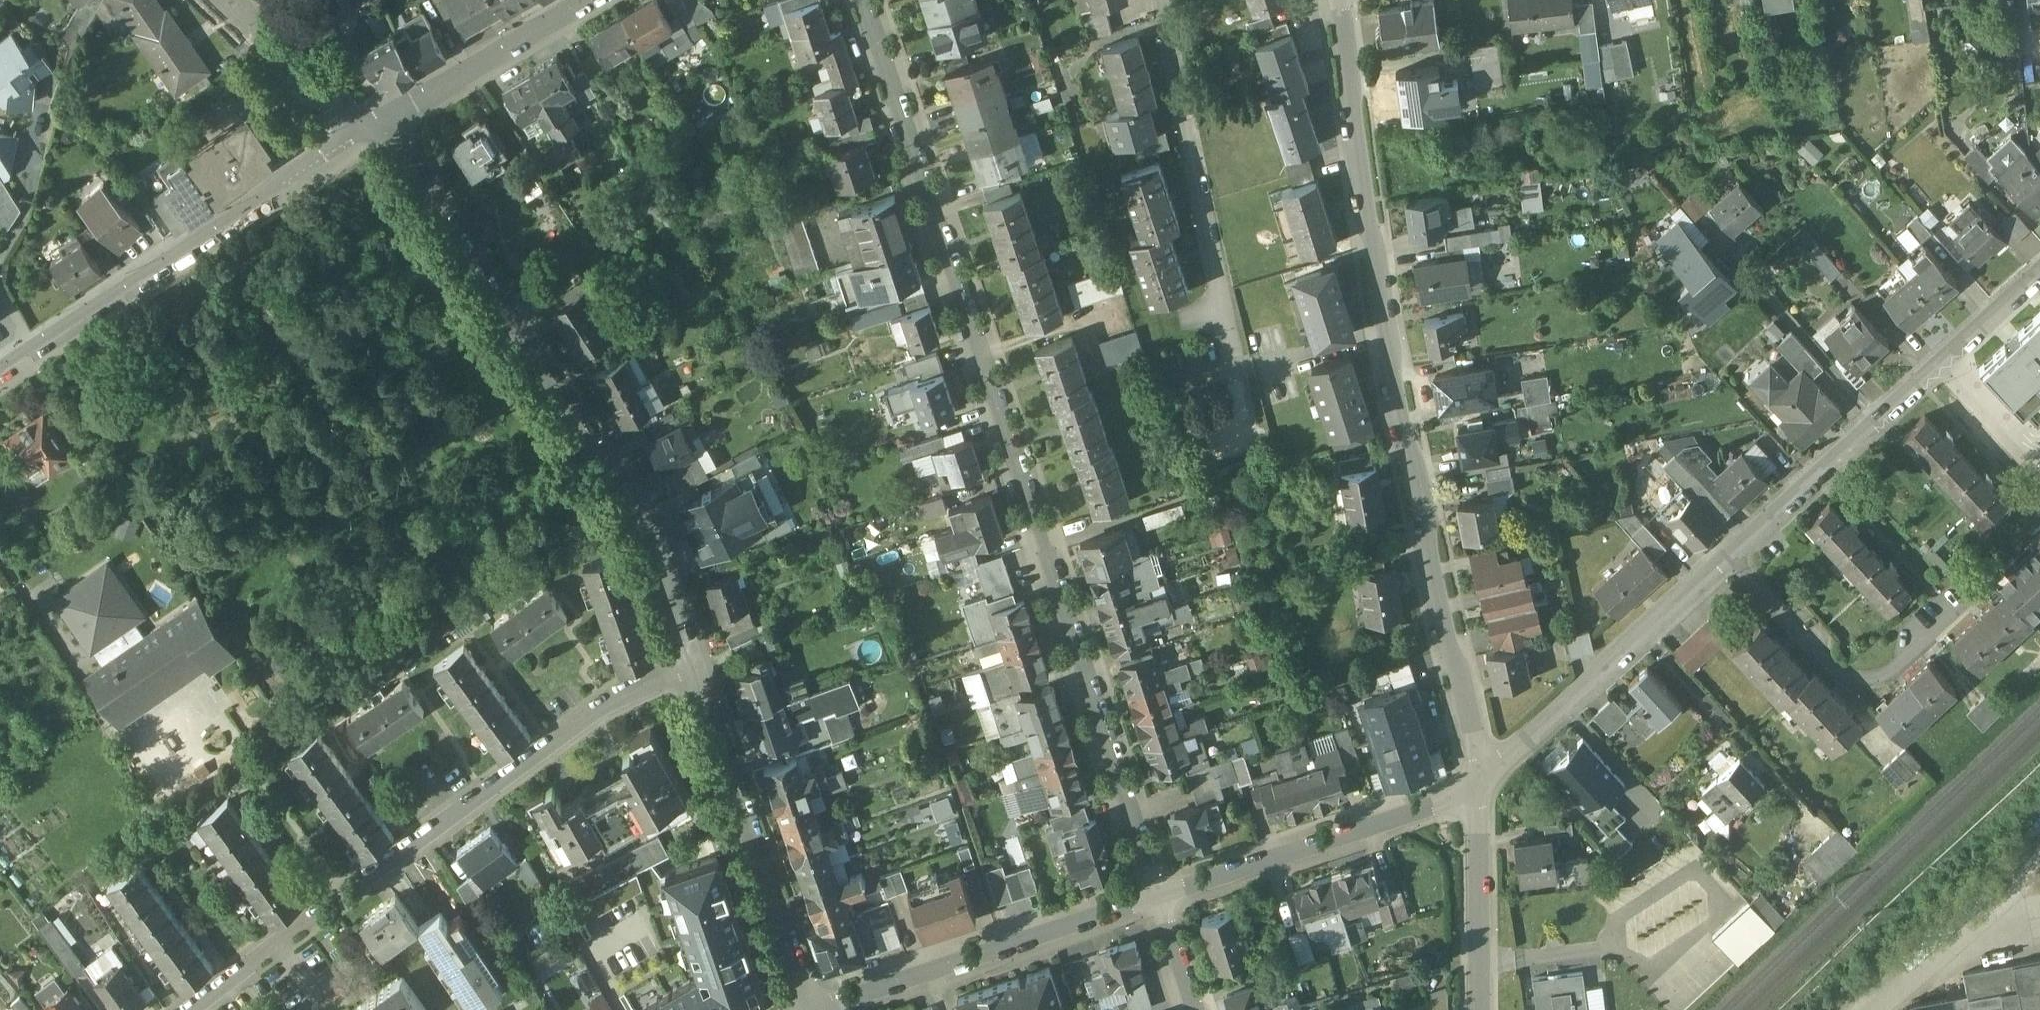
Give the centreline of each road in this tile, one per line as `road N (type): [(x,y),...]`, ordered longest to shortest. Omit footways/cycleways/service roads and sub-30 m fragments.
road 1 (residential): [(866,0),(1159,896)]
road 2 (residential): [(1339,0),(1391,378),(1479,784)]
road 3 (residential): [(696,674),(625,489),(372,125)]
road 4 (residential): [(215,1009),(632,700),(696,674)]
road 5 (residential): [(372,125),(0,376)]
road 6 (residential): [(1728,556),(2039,274)]
road 7 (residential): [(823,1009),(1159,896)]
road 8 (residential): [(811,1009),(696,674)]
road 9 (residential): [(1168,0),(1228,348)]
road 10 (residential): [(1159,896),(1434,809),(1479,784)]
road 11 (residential): [(1479,784),(1728,556)]
road 12 (residential): [(1728,556),(1848,680),(1894,678),(1958,616)]
road 13 (residential): [(585,0),(372,125)]
road 14 (residential): [(1479,784),(1479,1009)]
road 15 (residential): [(372,125),(233,0)]

